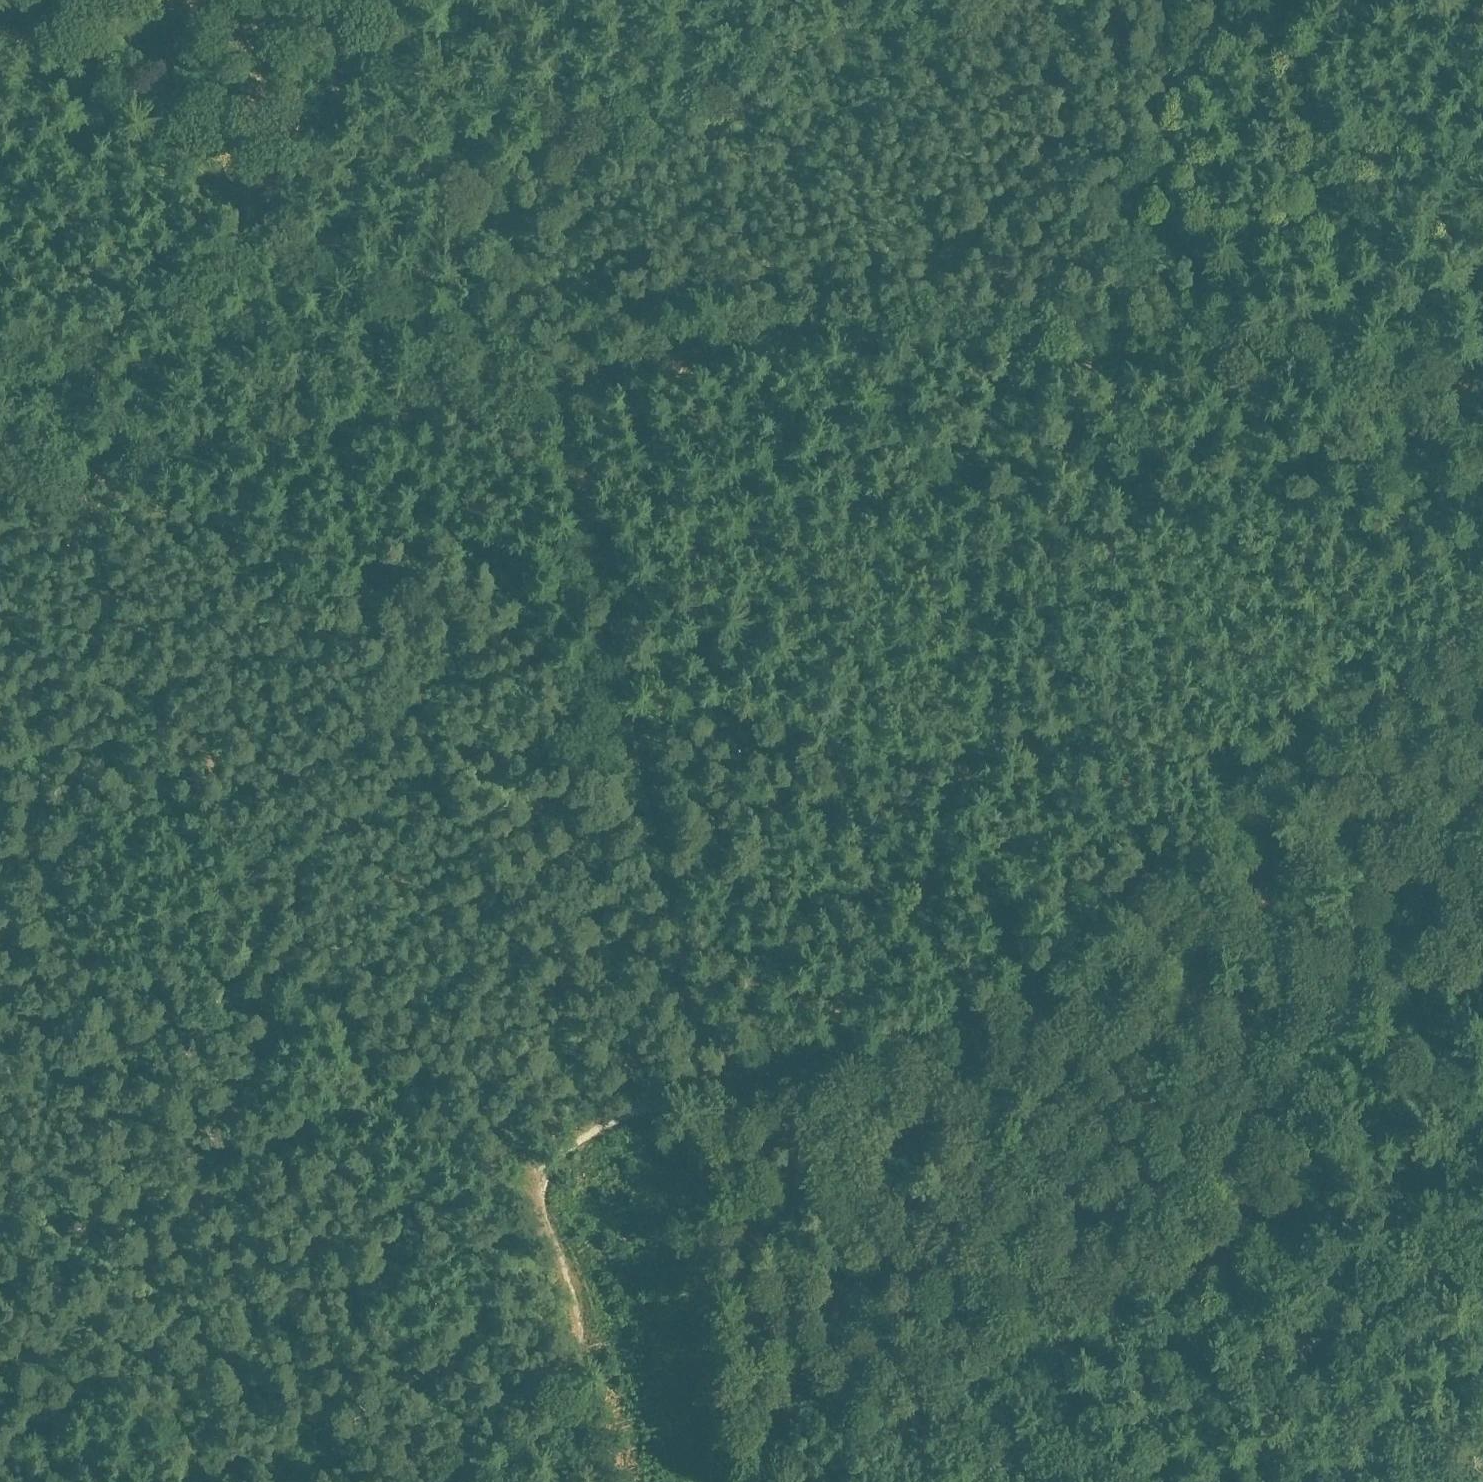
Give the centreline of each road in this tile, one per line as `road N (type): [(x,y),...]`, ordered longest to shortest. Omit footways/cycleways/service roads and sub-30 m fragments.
road 1 (track): [(1040,1481),(1482,1252)]

